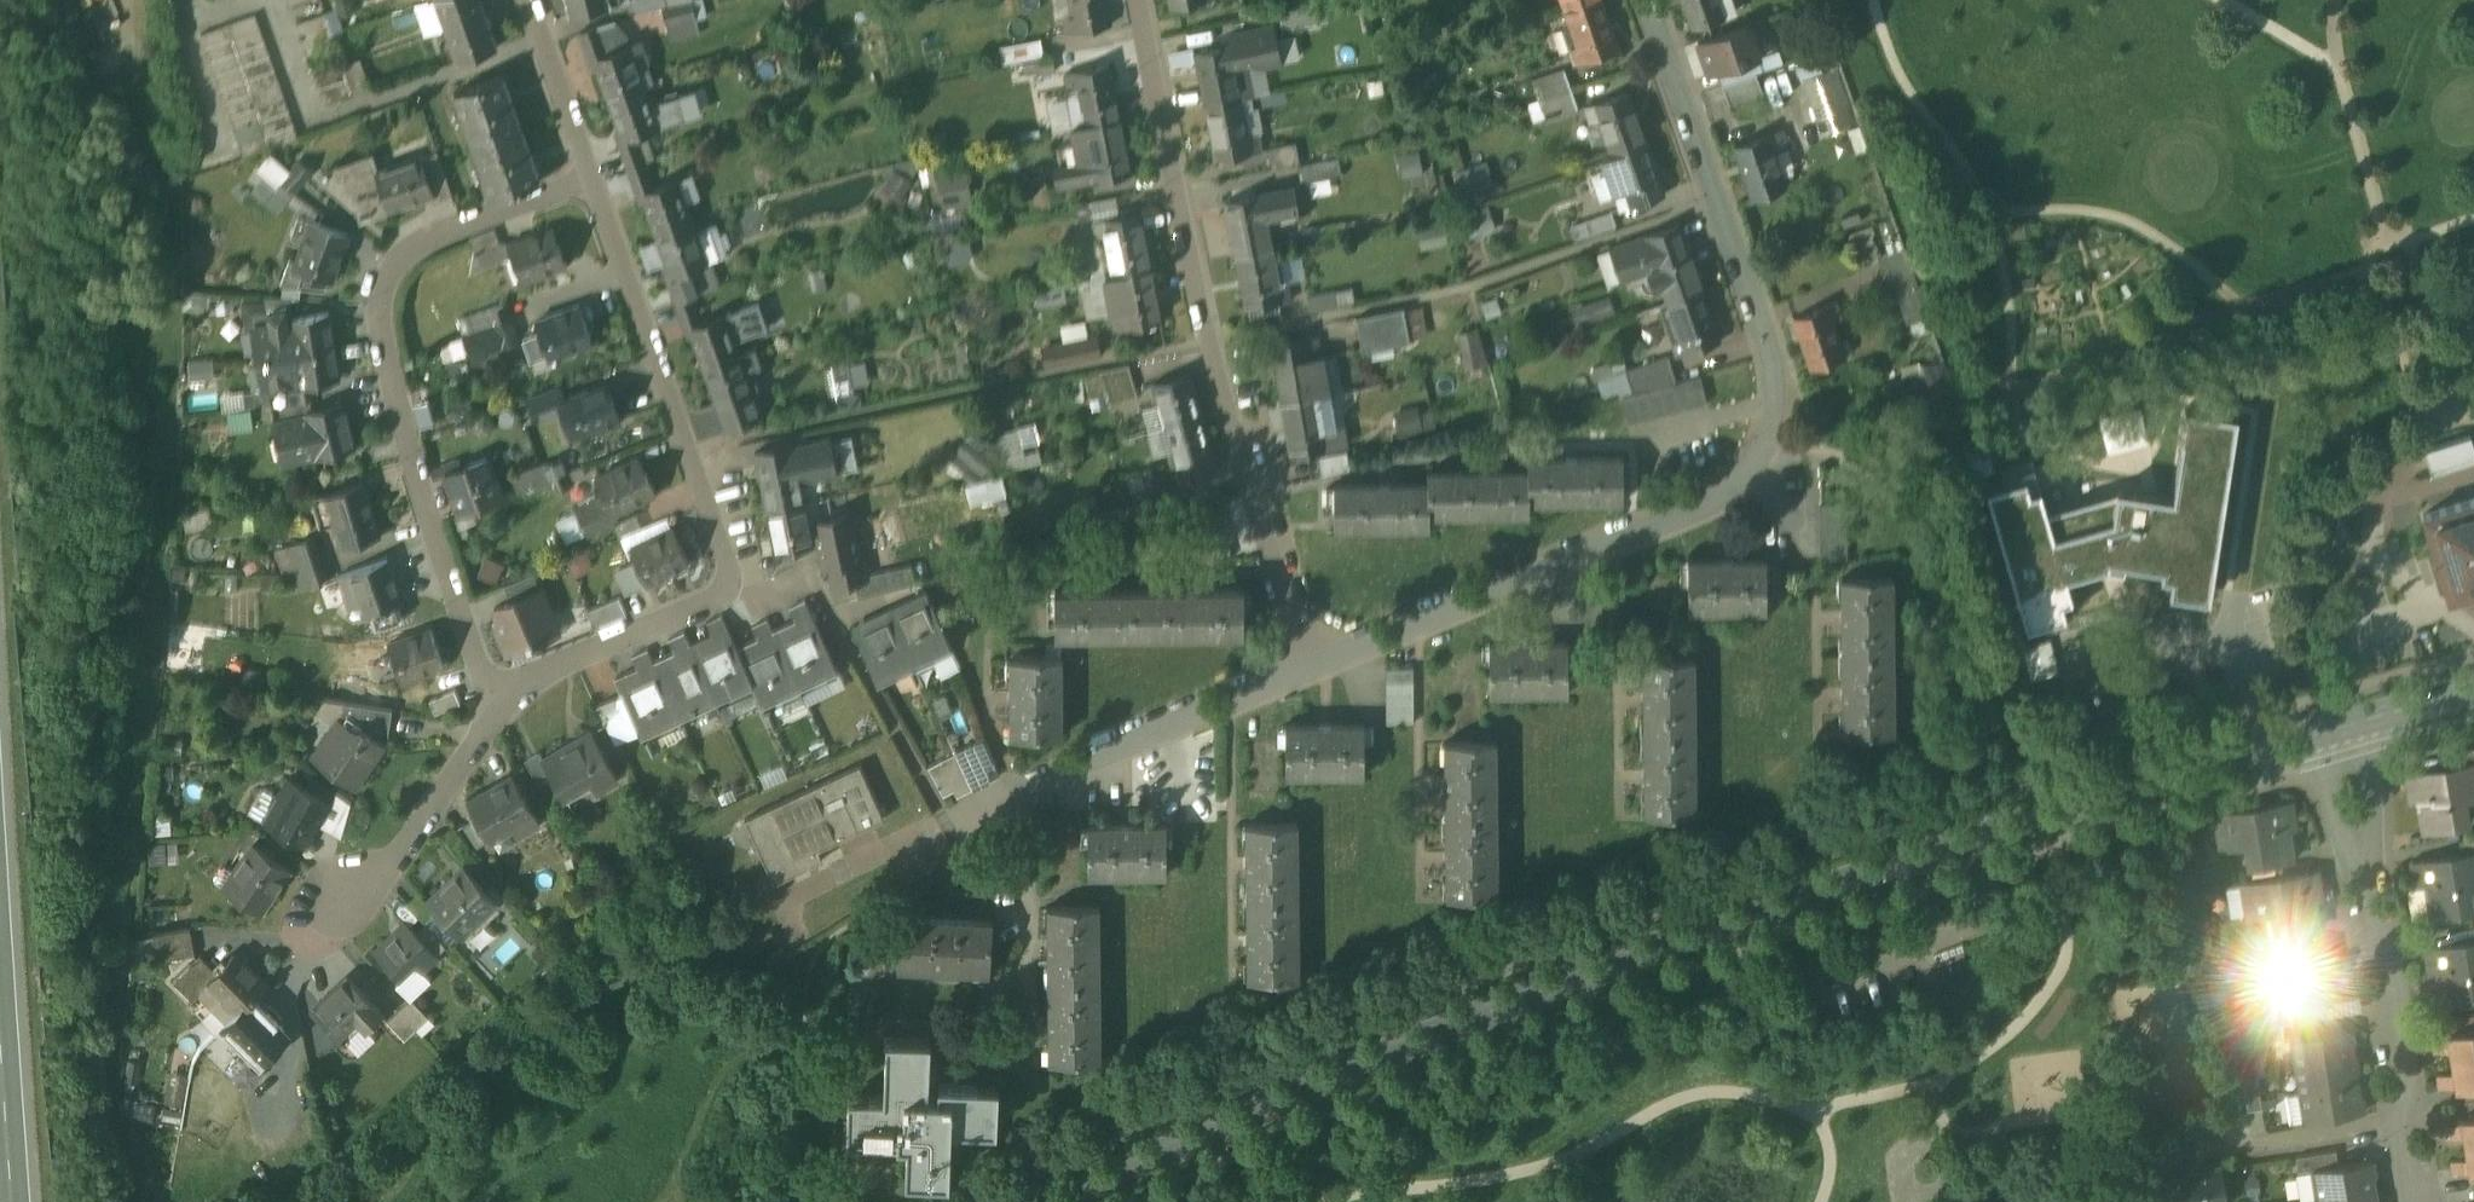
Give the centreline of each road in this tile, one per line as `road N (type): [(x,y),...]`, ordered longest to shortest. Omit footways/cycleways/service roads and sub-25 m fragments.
road 1 (tertiary): [(2338,728),(1859,878),(1563,984),(1409,1045),(1066,1201)]
road 2 (residential): [(1647,0),(1783,395),(1778,427),(1754,466),(1697,502),(1312,665)]
road 3 (residential): [(1138,0),(1208,343),(1312,665)]
road 4 (residential): [(592,182),(731,573),(706,601),(540,672),(502,698)]
road 5 (residential): [(502,698),(481,668),(417,472),(390,368),(383,308),(388,274),(409,247),(592,182)]
road 6 (residential): [(2338,728),(2402,1125)]
road 7 (residential): [(1312,665),(949,826)]
road 8 (residential): [(502,698),(398,855),(345,897)]
road 9 (residential): [(528,0),(592,182)]
road 10 (residential): [(2402,1125),(2221,1151)]
road 11 (tertiary): [(2473,693),(2338,728)]

